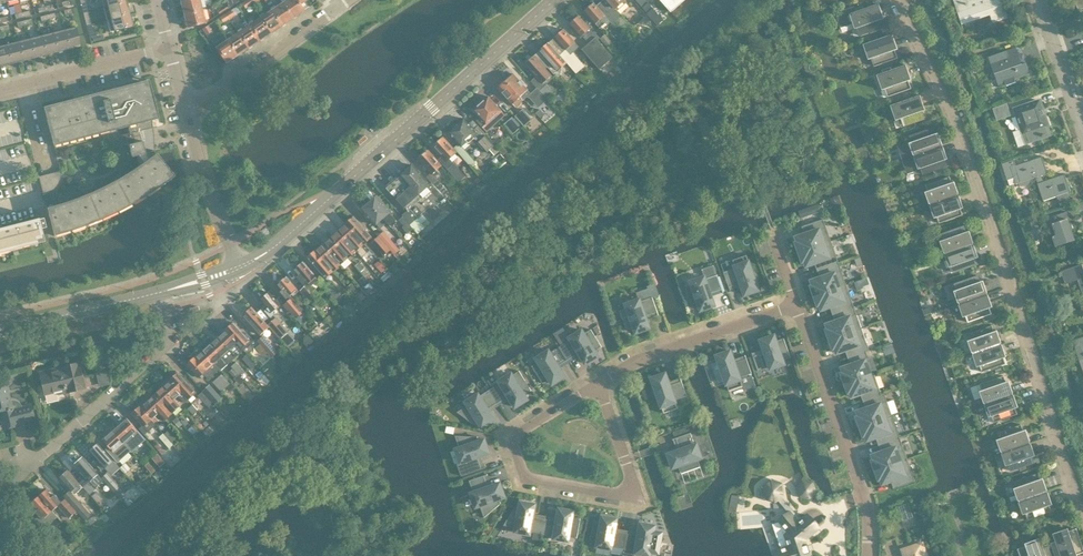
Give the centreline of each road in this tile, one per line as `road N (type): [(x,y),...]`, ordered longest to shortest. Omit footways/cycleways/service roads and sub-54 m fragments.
road 1 (residential): [(1082,509),(991,220),(902,0)]
road 2 (tertiary): [(244,269),(552,0)]
road 3 (residential): [(599,386),(515,437),(522,470),(535,480),(625,495),(633,487),(624,461)]
road 4 (residential): [(0,494),(166,345),(159,293)]
road 5 (residential): [(869,555),(861,489),(795,306)]
road 6 (residential): [(795,306),(640,360),(599,386)]
road 7 (residential): [(186,112),(334,10)]
road 8 (residential): [(170,49),(0,92)]
road 9 (residential): [(244,269),(209,194),(186,112)]
road 10 (tertiary): [(0,331),(159,293)]
road 11 (residential): [(1082,131),(1037,0)]

